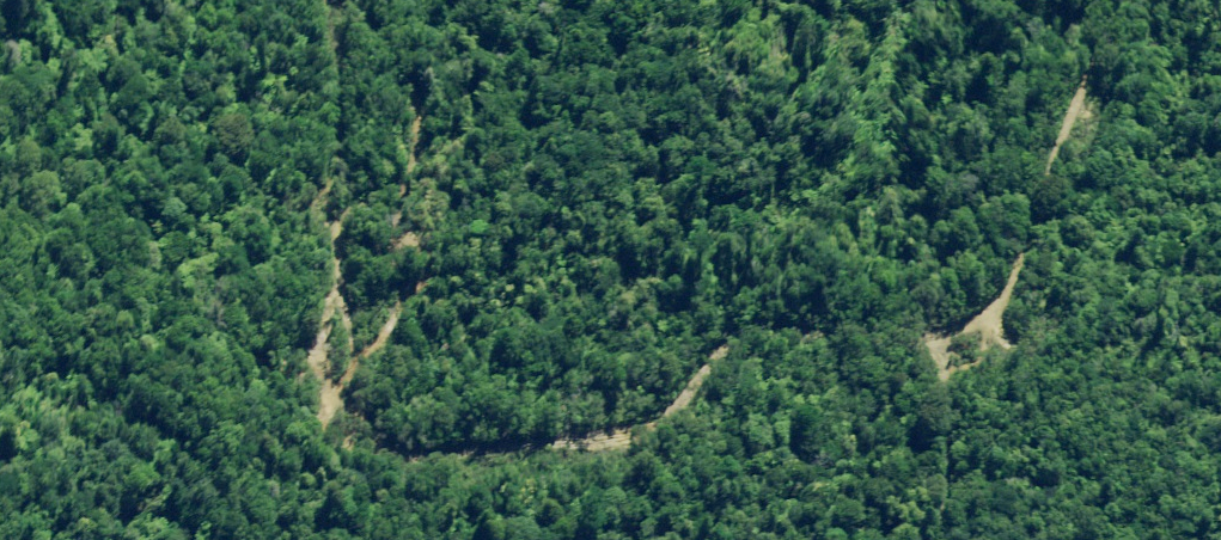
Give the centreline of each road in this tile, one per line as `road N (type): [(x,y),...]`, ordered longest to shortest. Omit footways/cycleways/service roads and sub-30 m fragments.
road 1 (track): [(360,454),(513,442),(658,412),(739,330),(965,360)]
road 2 (track): [(360,454),(334,221),(329,0)]
road 3 (track): [(0,236),(263,426),(360,454)]
road 4 (track): [(965,360),(995,185),(1141,0)]
road 5 (track): [(927,539),(965,360)]

